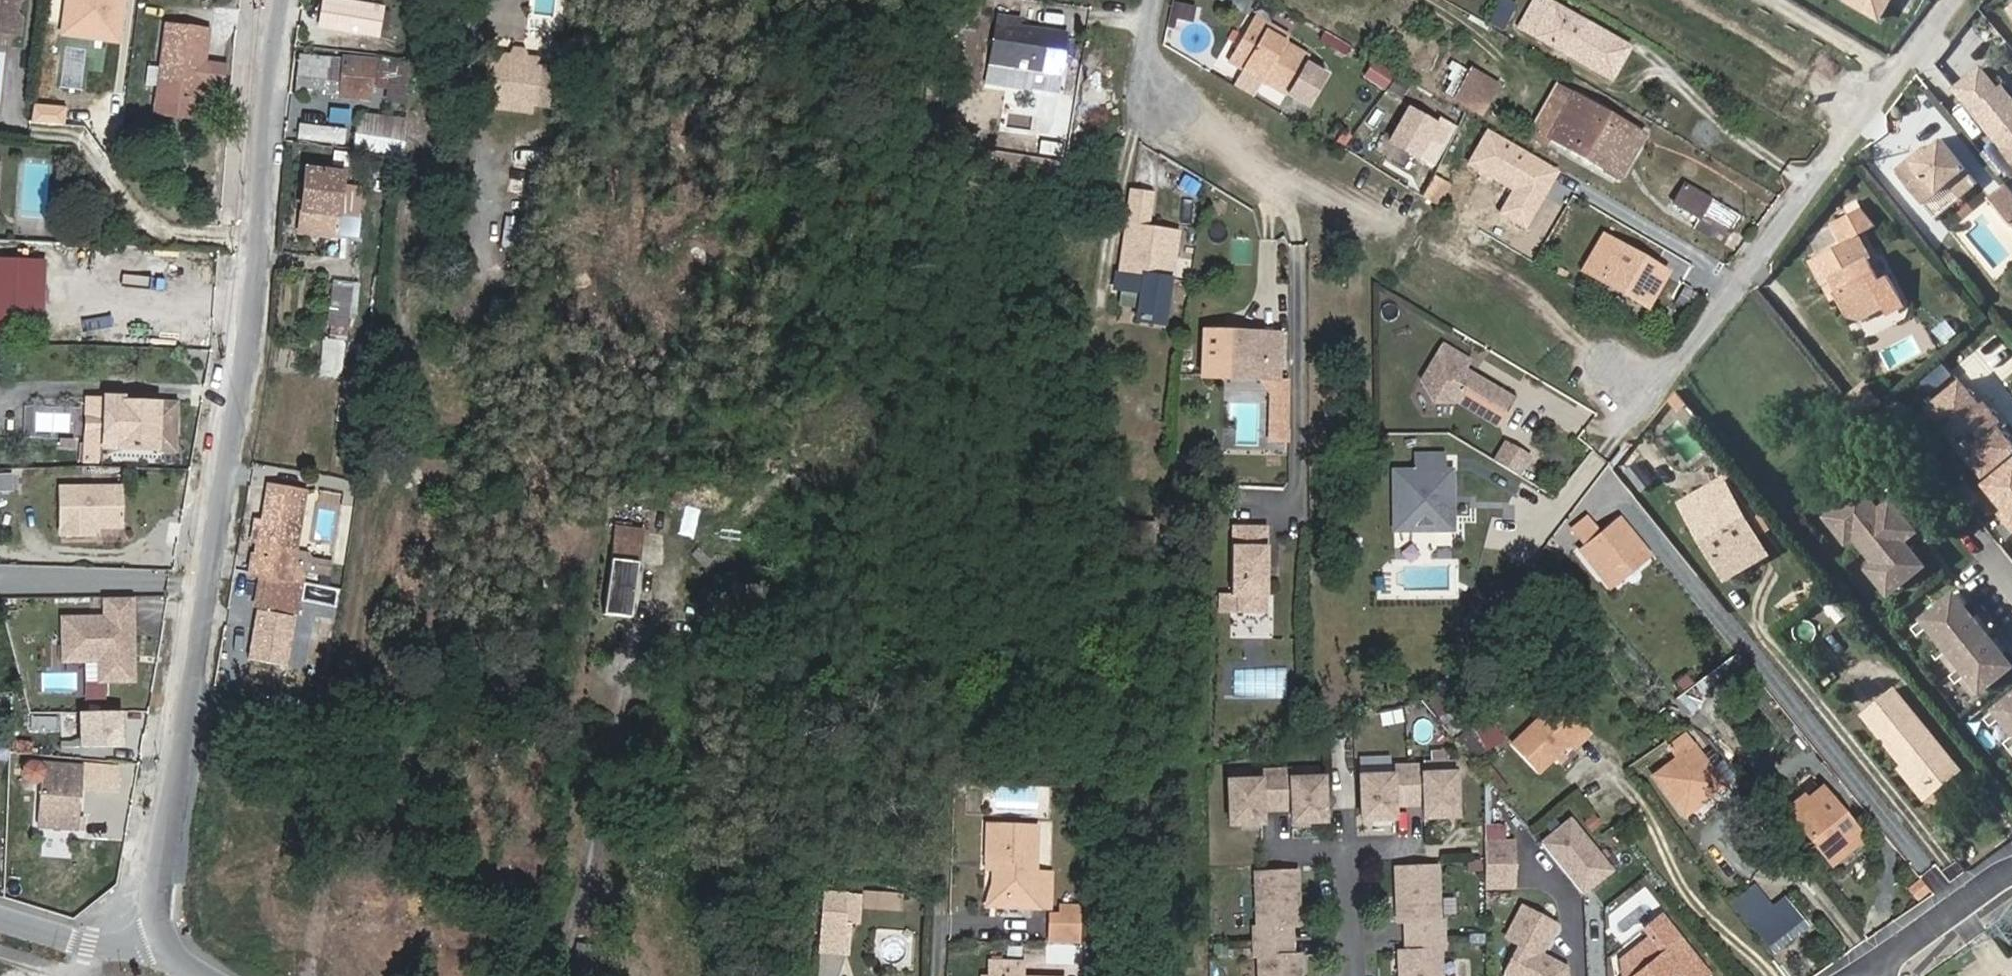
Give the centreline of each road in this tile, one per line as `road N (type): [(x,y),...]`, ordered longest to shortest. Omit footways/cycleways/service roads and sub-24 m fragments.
road 1 (residential): [(149,969),(249,373),(286,0)]
road 2 (residential): [(1667,383),(1954,0)]
road 3 (track): [(1667,383),(1502,287),(1301,222)]
road 4 (residential): [(950,795),(945,975)]
road 5 (residential): [(1880,975),(2011,873)]
road 6 (residential): [(0,917),(149,969)]
road 7 (residential): [(1350,852),(1355,975)]

